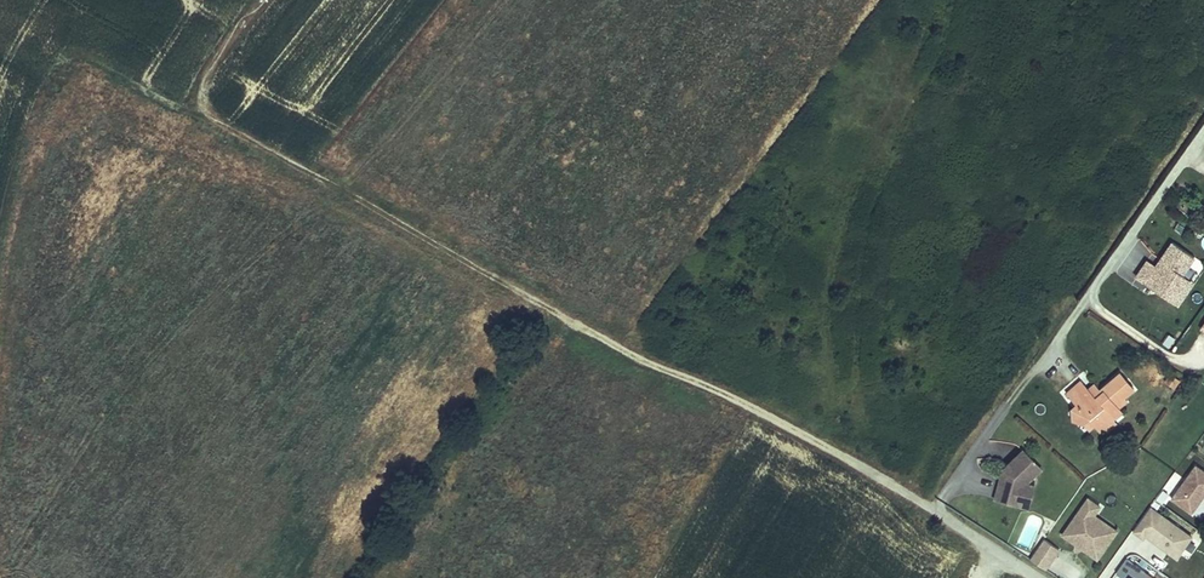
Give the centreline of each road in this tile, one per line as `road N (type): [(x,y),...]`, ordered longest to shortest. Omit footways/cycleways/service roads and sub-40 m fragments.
road 1 (track): [(0,279),(35,111),(59,68),(86,61),(192,108),(593,330),(852,458)]
road 2 (track): [(202,114),(207,74),(263,0)]

